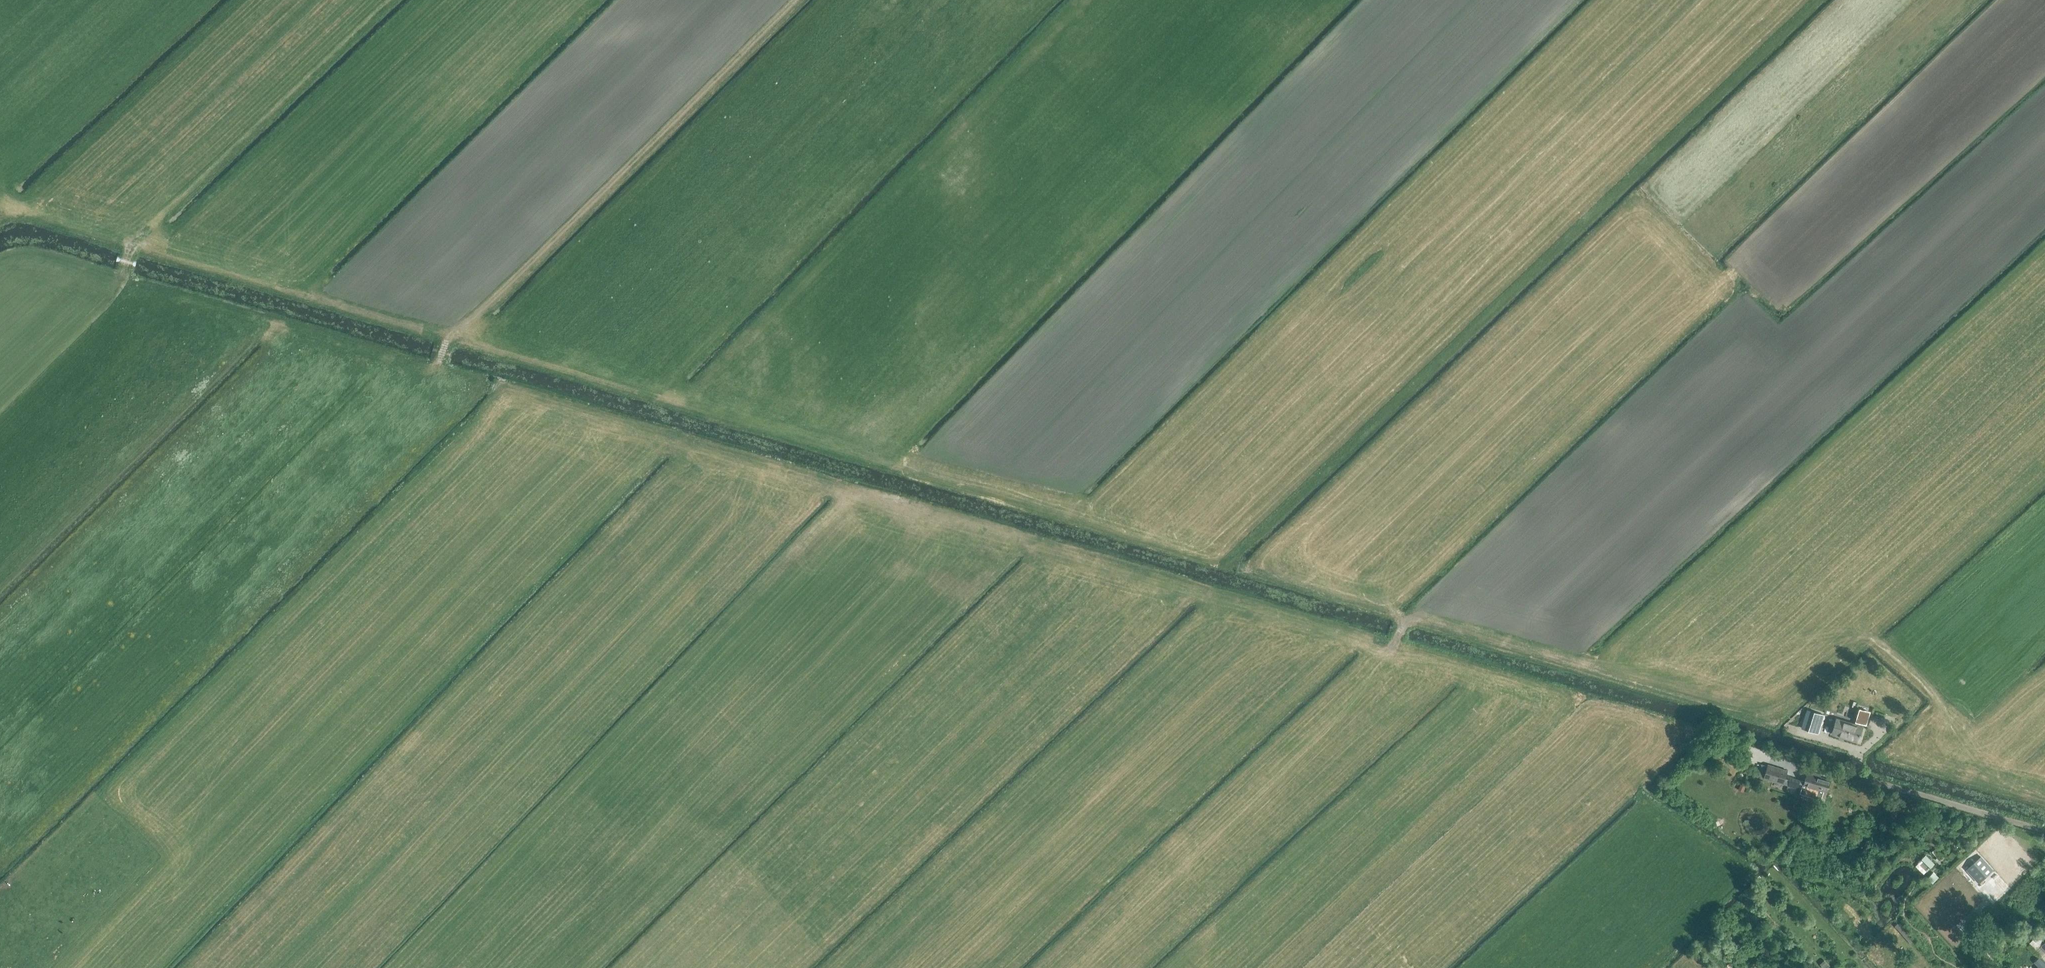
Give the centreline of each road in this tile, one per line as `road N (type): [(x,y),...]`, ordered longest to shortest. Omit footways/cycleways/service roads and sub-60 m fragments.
road 1 (track): [(2044,831),(1862,778),(1857,751)]

